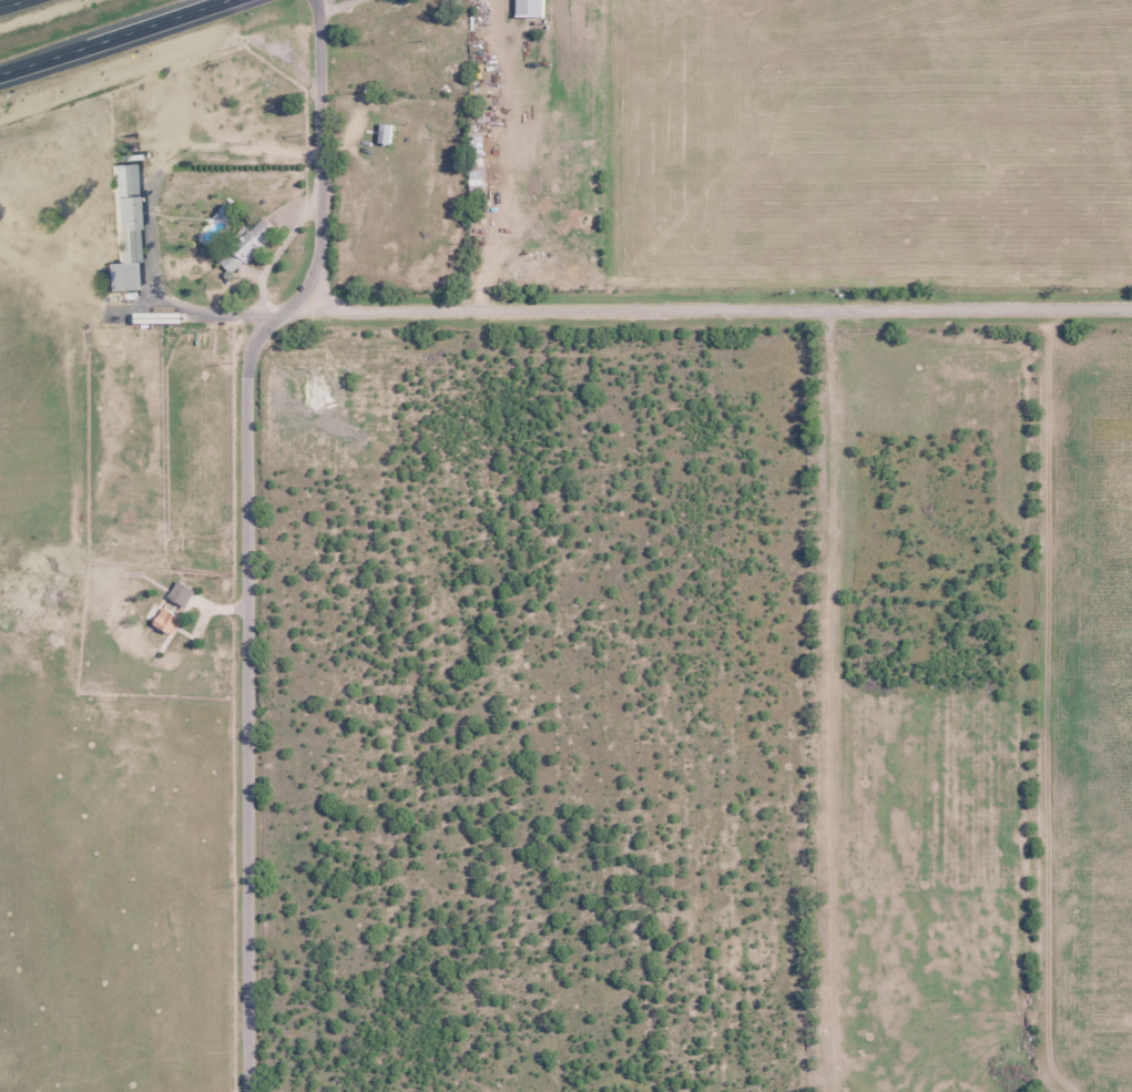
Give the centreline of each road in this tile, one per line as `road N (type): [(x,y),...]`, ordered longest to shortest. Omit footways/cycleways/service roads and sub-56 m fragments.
road 1 (residential): [(251,1091),(251,360),(263,336),(317,279),(323,253),(317,0)]
road 2 (residential): [(1131,308),(351,310),(317,279)]
road 3 (trunk): [(112,40),(230,0)]

